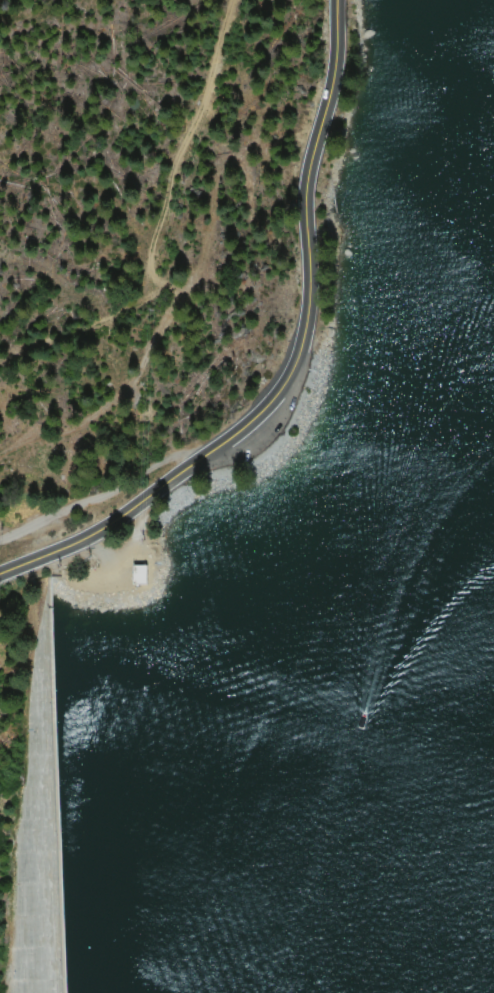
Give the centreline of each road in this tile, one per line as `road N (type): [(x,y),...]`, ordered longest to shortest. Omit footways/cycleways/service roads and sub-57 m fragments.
road 1 (secondary): [(0,572),(123,511),(239,424),(262,397),(289,323),(294,182),(322,0)]
road 2 (track): [(192,459),(151,466),(0,541)]

